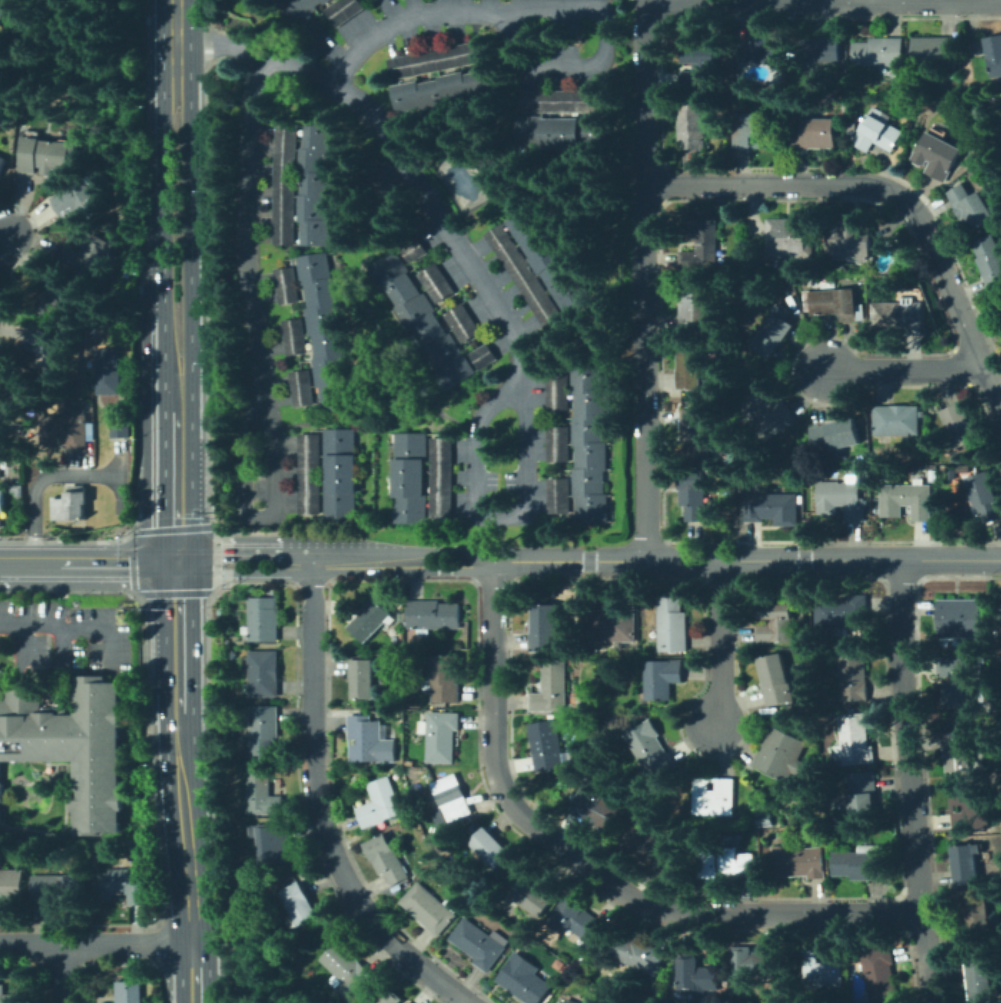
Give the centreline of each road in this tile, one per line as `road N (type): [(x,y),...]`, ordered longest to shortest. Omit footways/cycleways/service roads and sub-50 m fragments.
road 1 (residential): [(922,909),(694,915),(600,875),(536,827),(496,749),(495,561)]
road 2 (residential): [(176,39),(210,40),(334,84),(403,151),(521,340),(527,513)]
road 3 (residential): [(262,57),(247,254),(270,432),(273,507),(259,518),(247,512),(246,439),(265,406)]
road 4 (residential): [(647,0),(646,561)]
road 5 (residential): [(466,1002),(395,946),(333,853),(313,781),(314,565)]
road 6 (residential): [(648,185),(868,185),(898,195),(920,218),(1000,410)]
road 7 (residential): [(901,560),(908,755),(931,1002)]
road 8 (primary): [(179,560),(195,1002)]
road 9 (tertiary): [(1000,559),(646,561)]
road 10 (residential): [(647,5),(1000,4)]
road 11 (primary): [(178,385),(190,352),(190,84),(176,39)]
road 12 (primary): [(176,39),(162,85),(162,311)]
road 13 (residential): [(334,84),(355,53),(391,26),(425,12),(511,10),(525,0)]
road 14 (residential): [(194,944),(0,945)]
road 15 (residential): [(721,561),(723,681),(714,726)]
road 16 (residential): [(984,371),(829,372)]
road 17 (tertiary): [(646,561),(495,561)]
road 18 (primary): [(178,411),(179,560)]
road 19 (tertiary): [(314,565),(299,550),(219,550),(179,560)]
road 20 (tertiary): [(179,560),(218,574),(314,565)]
road 21 (secondary): [(179,560),(59,560)]

